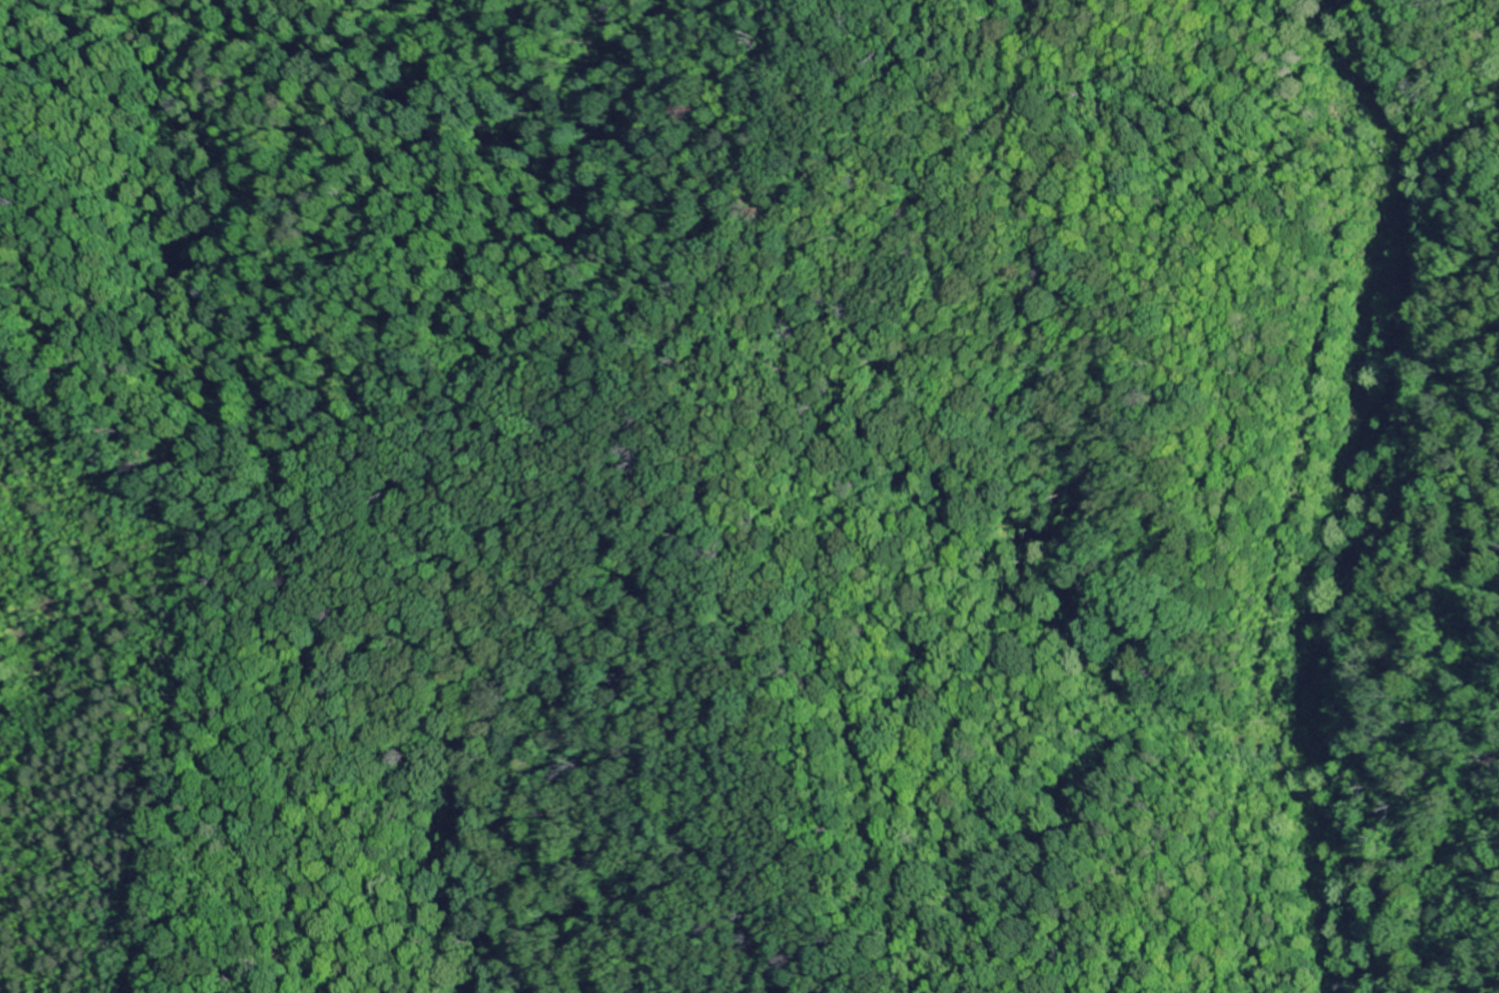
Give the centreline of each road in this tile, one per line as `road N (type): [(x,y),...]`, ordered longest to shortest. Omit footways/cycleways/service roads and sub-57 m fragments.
road 1 (residential): [(1366,992),(1348,818),(1330,736)]

